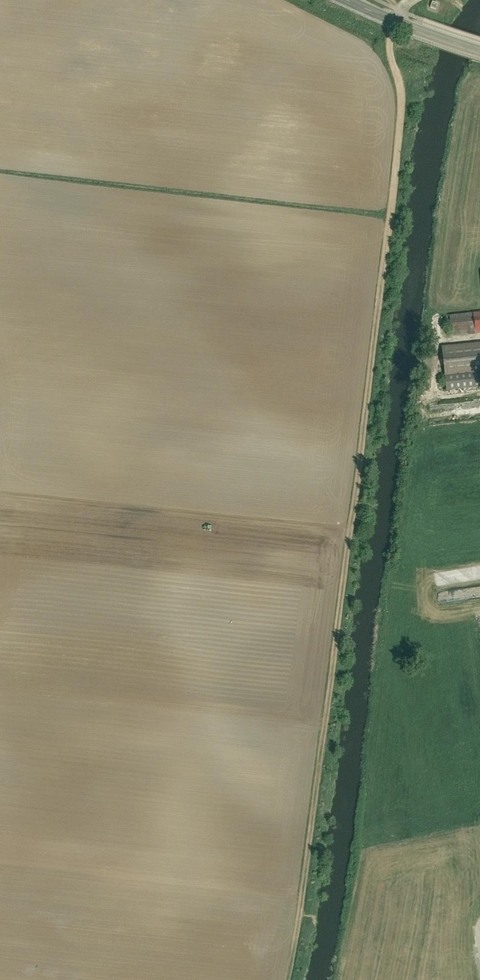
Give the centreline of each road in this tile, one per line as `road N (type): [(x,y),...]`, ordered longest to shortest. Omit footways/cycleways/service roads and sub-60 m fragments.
road 1 (tertiary): [(337,0),(479,53)]

